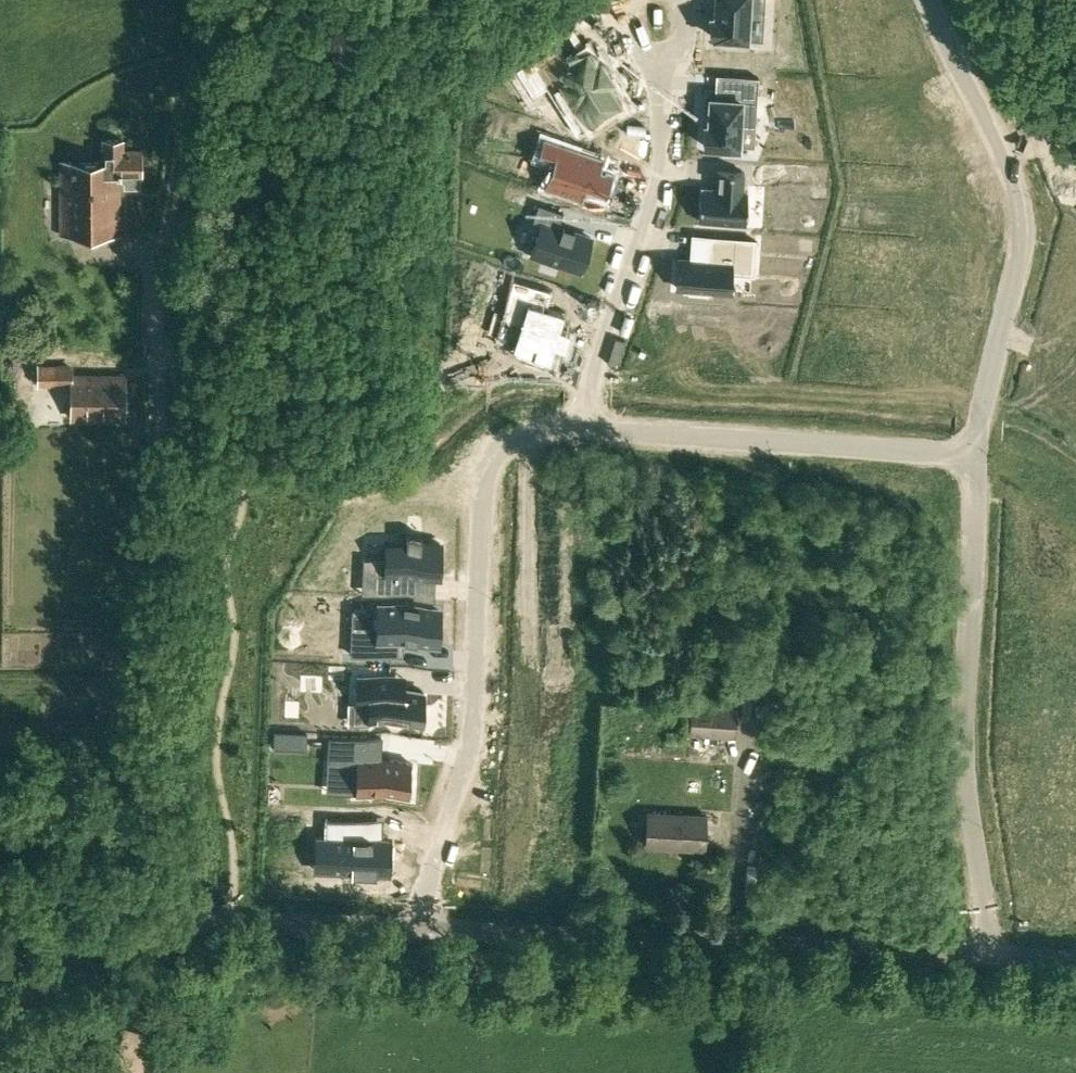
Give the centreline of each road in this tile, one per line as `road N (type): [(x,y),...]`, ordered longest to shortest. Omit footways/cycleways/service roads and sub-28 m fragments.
road 1 (residential): [(415,929),(468,742),(483,477),(496,450),(528,431),(585,423)]
road 2 (unclassified): [(991,959),(415,929)]
road 3 (residential): [(975,454),(963,747),(991,959)]
road 4 (residential): [(928,0),(1020,201),(1023,236),(975,454)]
road 5 (unclassified): [(415,929),(209,923),(0,934)]
road 6 (residential): [(585,423),(975,454)]
road 7 (residential): [(585,423),(588,376),(652,183),(661,51)]

